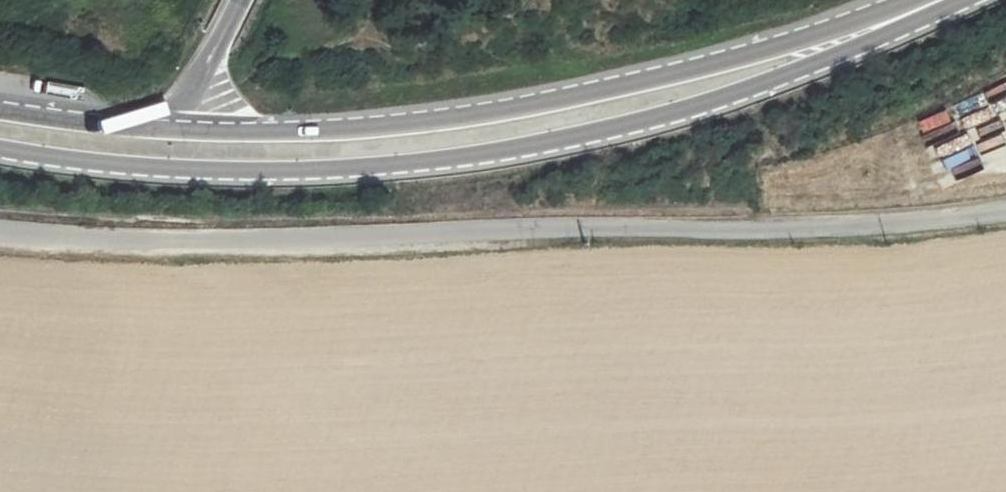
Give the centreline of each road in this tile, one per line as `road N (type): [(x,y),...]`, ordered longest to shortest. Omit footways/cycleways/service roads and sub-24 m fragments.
road 1 (unclassified): [(0,233),(254,241),(566,226),(808,228),(1005,211)]
road 2 (tertiary): [(0,148),(171,169),(317,170),(480,156),(652,118),(790,74),(889,23)]
road 3 (tertiary): [(889,23),(474,115),(315,132),(173,130)]
road 4 (tertiary): [(173,130),(0,112)]
road 5 (motorway): [(240,0),(173,130)]

